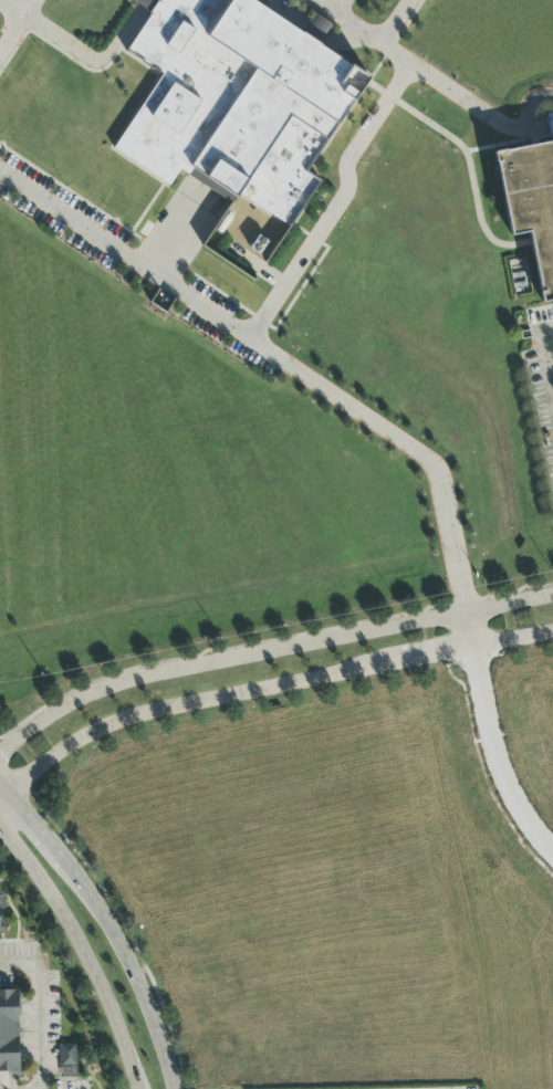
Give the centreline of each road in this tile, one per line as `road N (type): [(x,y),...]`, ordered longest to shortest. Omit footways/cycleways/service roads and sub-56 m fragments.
road 1 (residential): [(552,597),(107,688),(0,753)]
road 2 (residential): [(0,789),(107,727),(159,711),(552,633)]
road 3 (tertiary): [(174,1088),(121,943),(0,780)]
road 4 (tertiary): [(0,829),(43,883),(88,964),(137,1088)]

